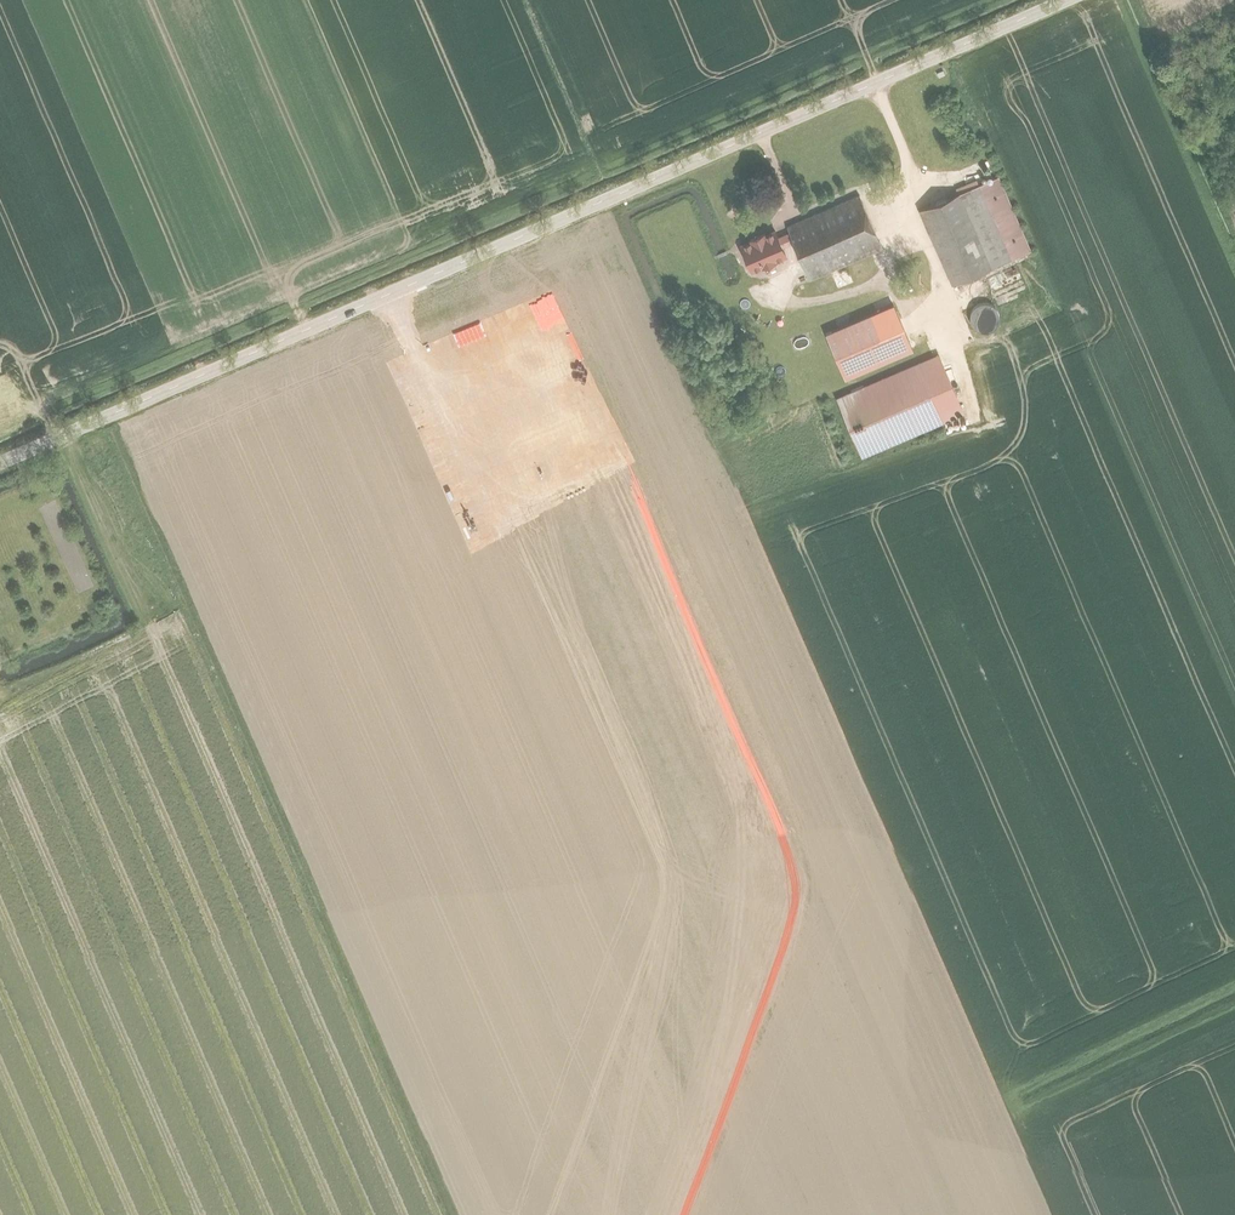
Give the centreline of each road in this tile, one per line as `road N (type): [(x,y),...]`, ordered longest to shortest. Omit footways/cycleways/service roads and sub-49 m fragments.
road 1 (tertiary): [(0,465),(1064,0)]

